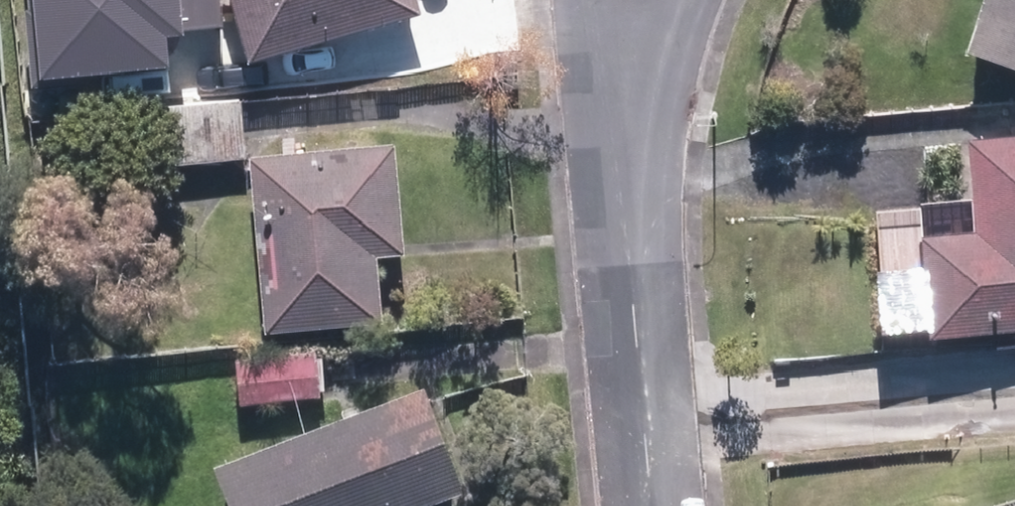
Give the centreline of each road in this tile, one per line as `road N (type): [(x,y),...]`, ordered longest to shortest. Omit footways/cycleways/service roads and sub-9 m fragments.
road 1 (residential): [(611,204),(645,505)]
road 2 (residential): [(687,0),(650,75),(611,204)]
road 3 (residential): [(611,204),(589,0)]

